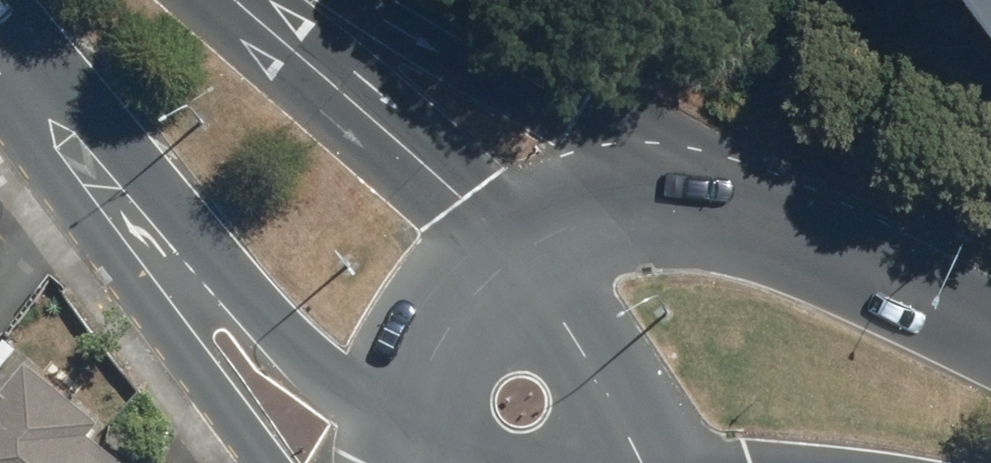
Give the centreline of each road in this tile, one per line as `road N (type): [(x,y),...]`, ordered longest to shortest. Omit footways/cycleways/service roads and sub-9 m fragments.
road 1 (primary): [(402,453),(170,206),(0,74)]
road 2 (primary): [(266,462),(103,246),(0,84)]
road 3 (primary): [(347,0),(586,123),(738,219)]
road 4 (primary): [(262,0),(512,259)]
road 5 (primary): [(738,219),(990,341)]
road 6 (primary): [(512,259),(539,277),(648,462)]
road 7 (primary): [(512,259),(586,224),(624,216),(738,219)]
road 8 (primary): [(402,453),(401,422),(434,348),(481,284),(512,259)]

